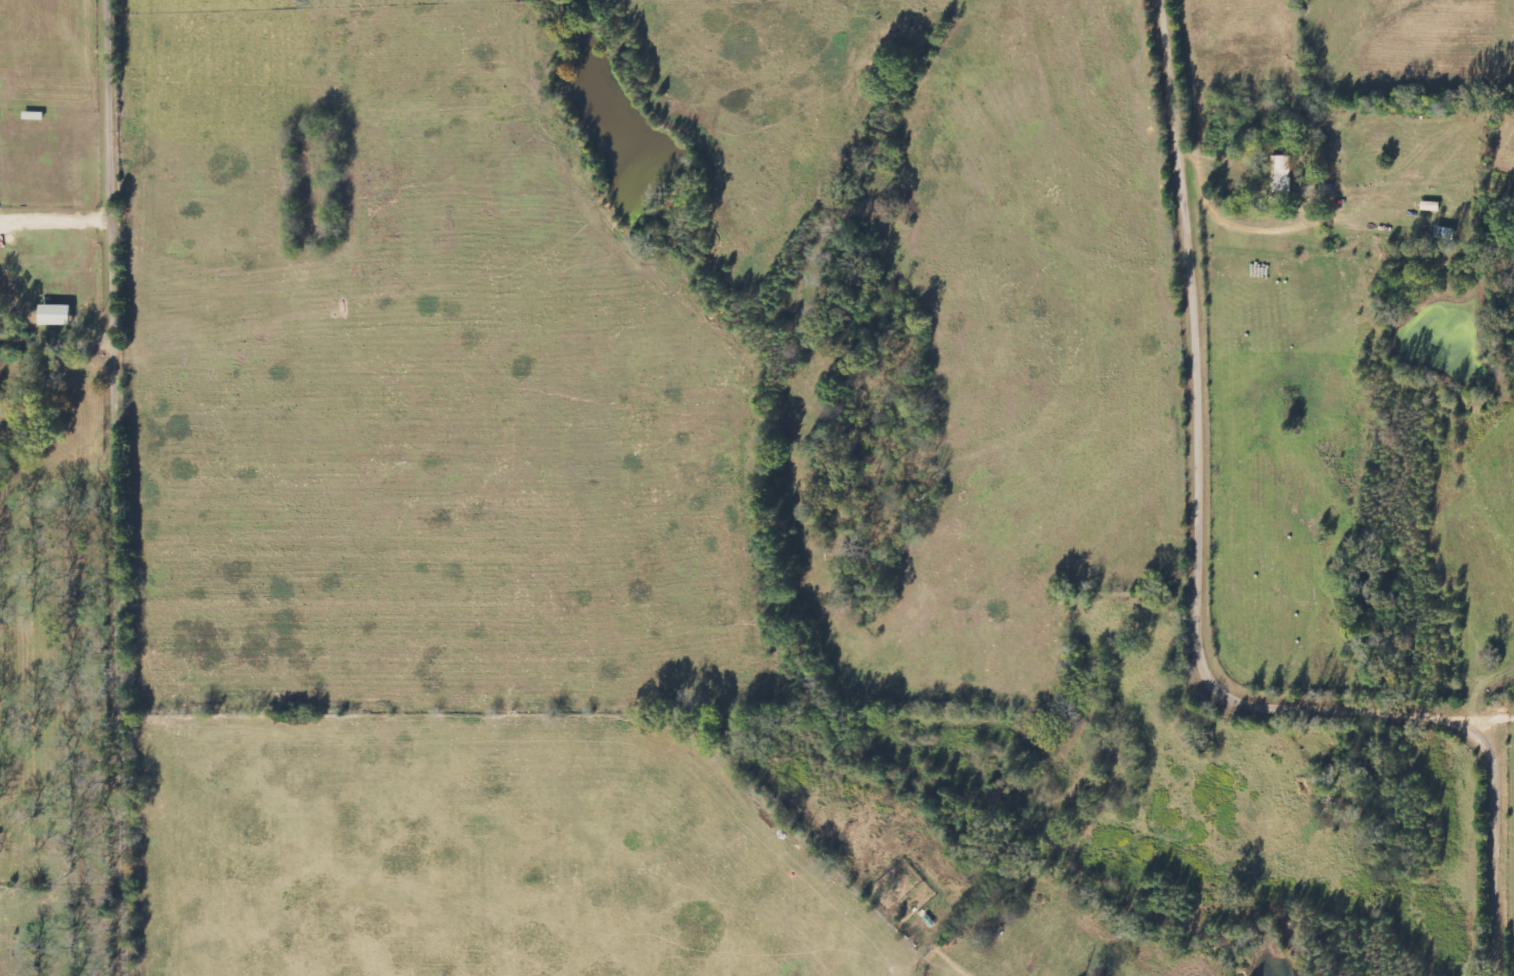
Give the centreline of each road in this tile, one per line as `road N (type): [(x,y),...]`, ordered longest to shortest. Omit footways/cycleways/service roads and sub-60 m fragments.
road 1 (residential): [(1504,975),(1502,776),(1488,739),(1471,724),(1429,712),(1240,699),(1208,660),(1204,349),(1167,0)]
road 2 (residential): [(132,975),(114,0)]
road 3 (residential): [(122,341),(0,340)]

